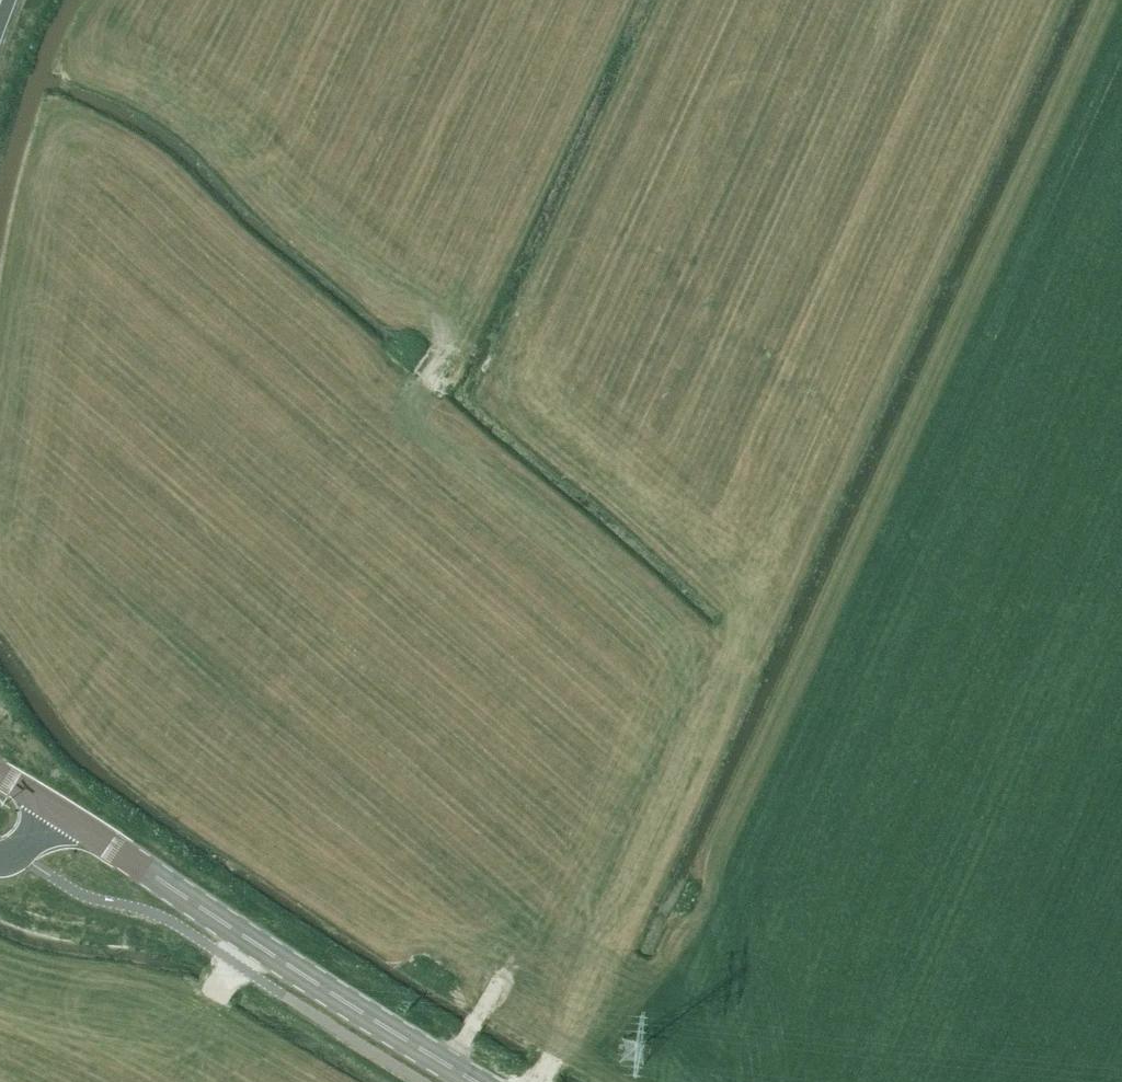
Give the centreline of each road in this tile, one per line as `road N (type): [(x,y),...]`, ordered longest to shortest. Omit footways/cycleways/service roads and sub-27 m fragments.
road 1 (secondary): [(477,1081),(56,811)]

